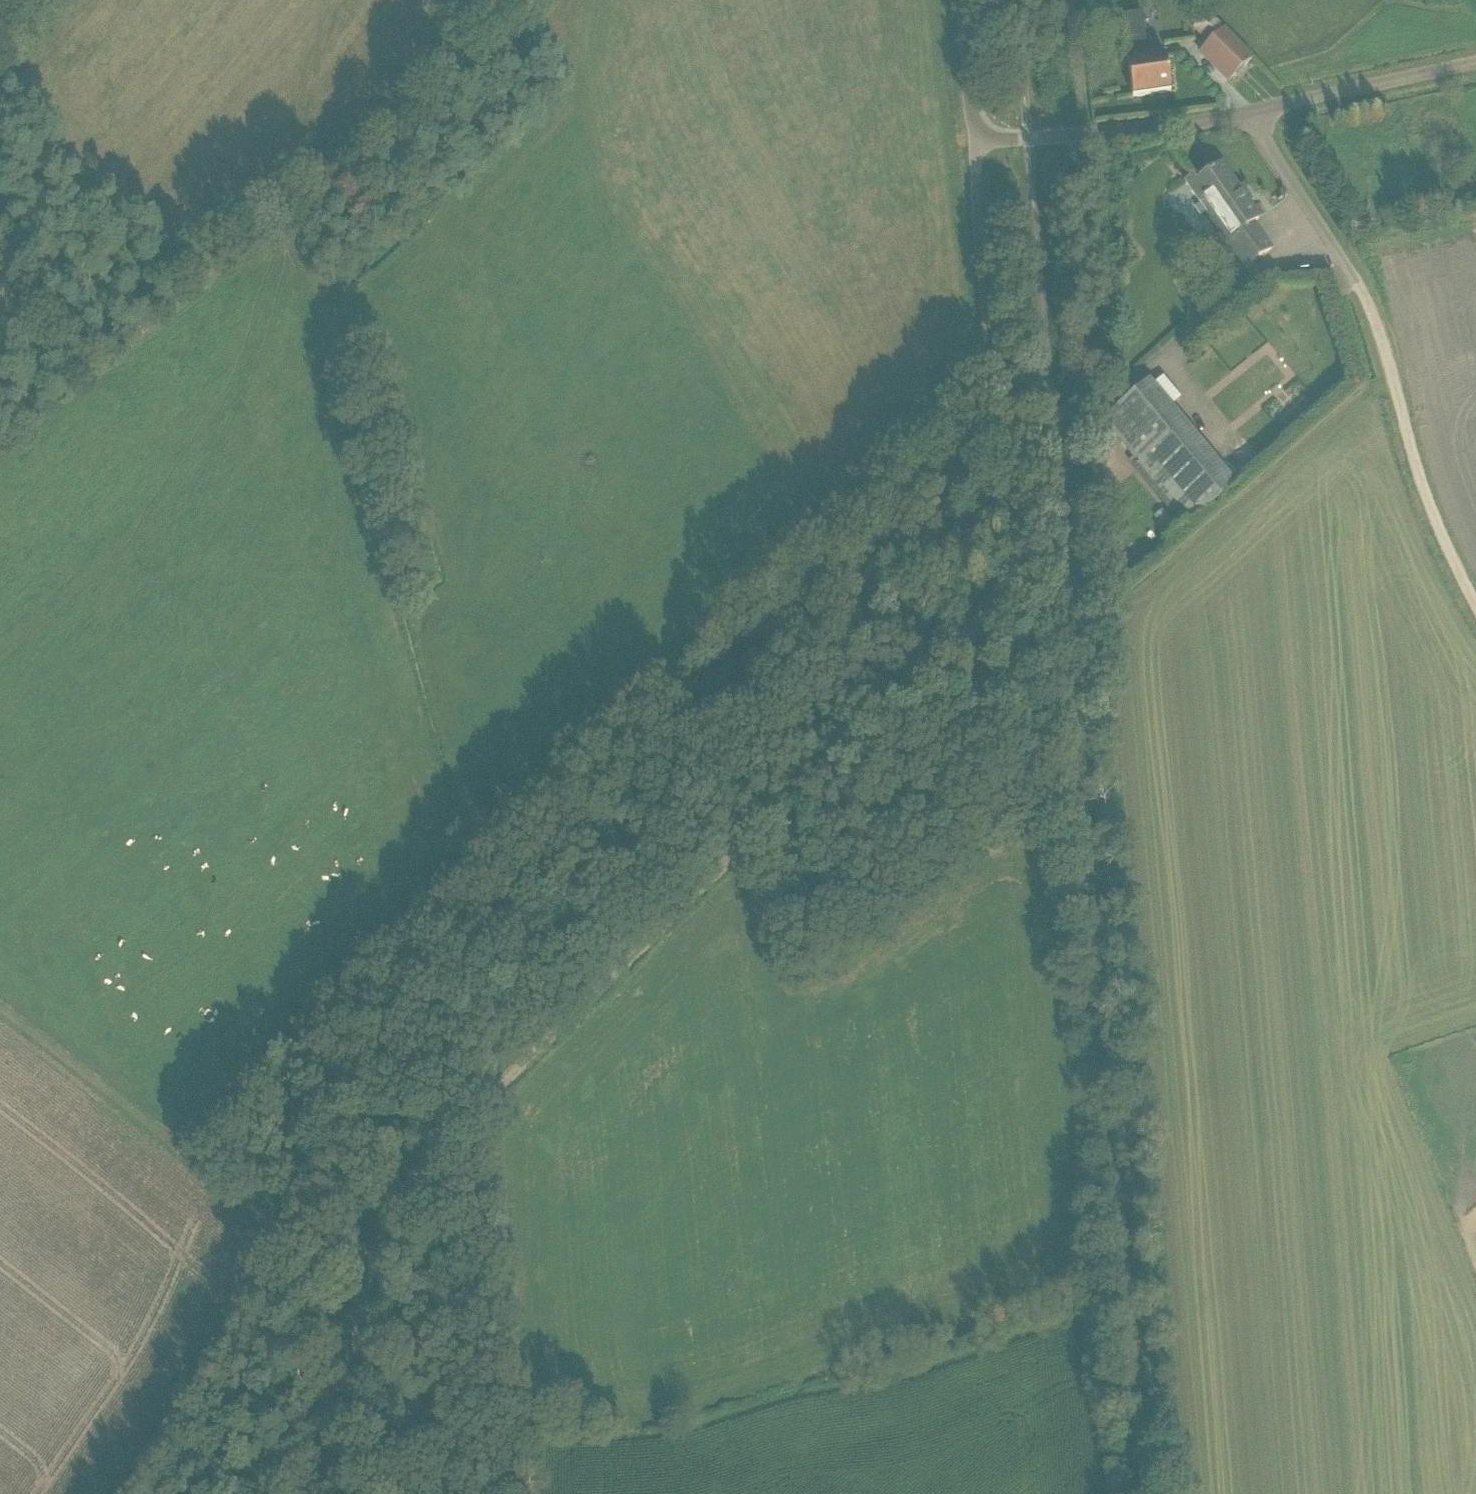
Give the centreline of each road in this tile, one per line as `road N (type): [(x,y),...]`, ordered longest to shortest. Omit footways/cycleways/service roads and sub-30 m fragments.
road 1 (track): [(974,139),(1006,575),(993,596),(474,1104),(426,1158),(373,1269)]
road 2 (track): [(0,1009),(257,1221),(345,1265),(373,1269)]
road 3 (track): [(1475,604),(1420,483),(1358,284)]
road 4 (unclassified): [(974,139),(1245,113)]
road 5 (unclassified): [(1245,113),(1475,62)]
road 6 (track): [(373,1269),(326,1493)]
road 7 (unclassified): [(1358,284),(1245,113)]
road 8 (unclassified): [(974,139),(962,0)]

